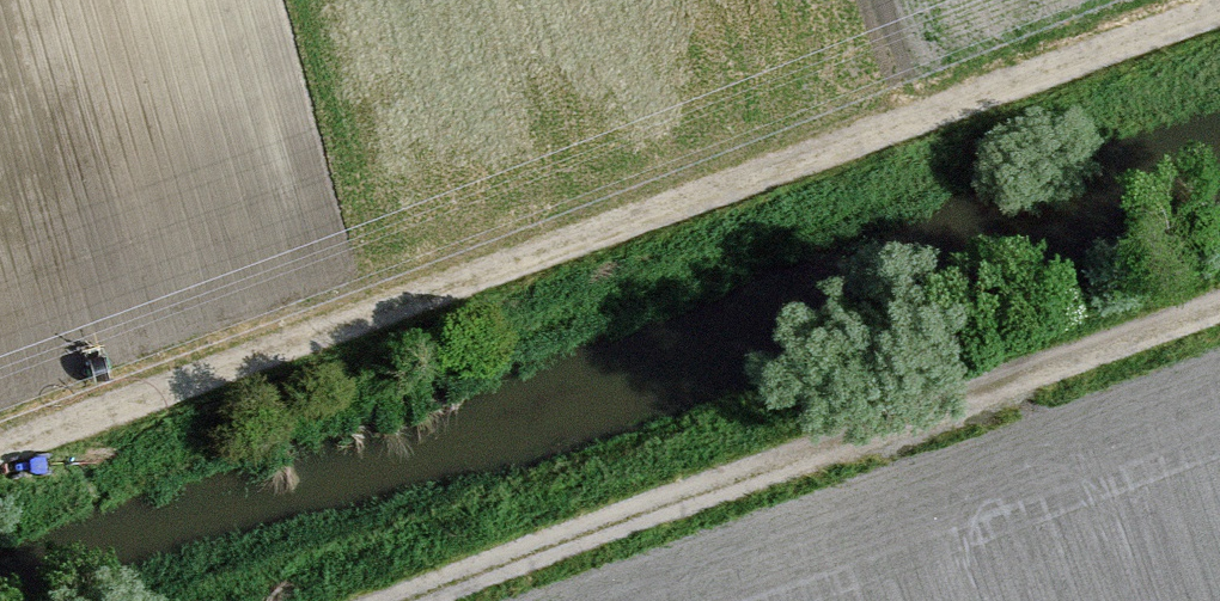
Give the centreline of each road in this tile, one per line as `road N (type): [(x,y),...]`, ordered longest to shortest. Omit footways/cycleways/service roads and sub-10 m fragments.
road 1 (track): [(1219,10),(0,452)]
road 2 (track): [(1219,305),(405,600)]

